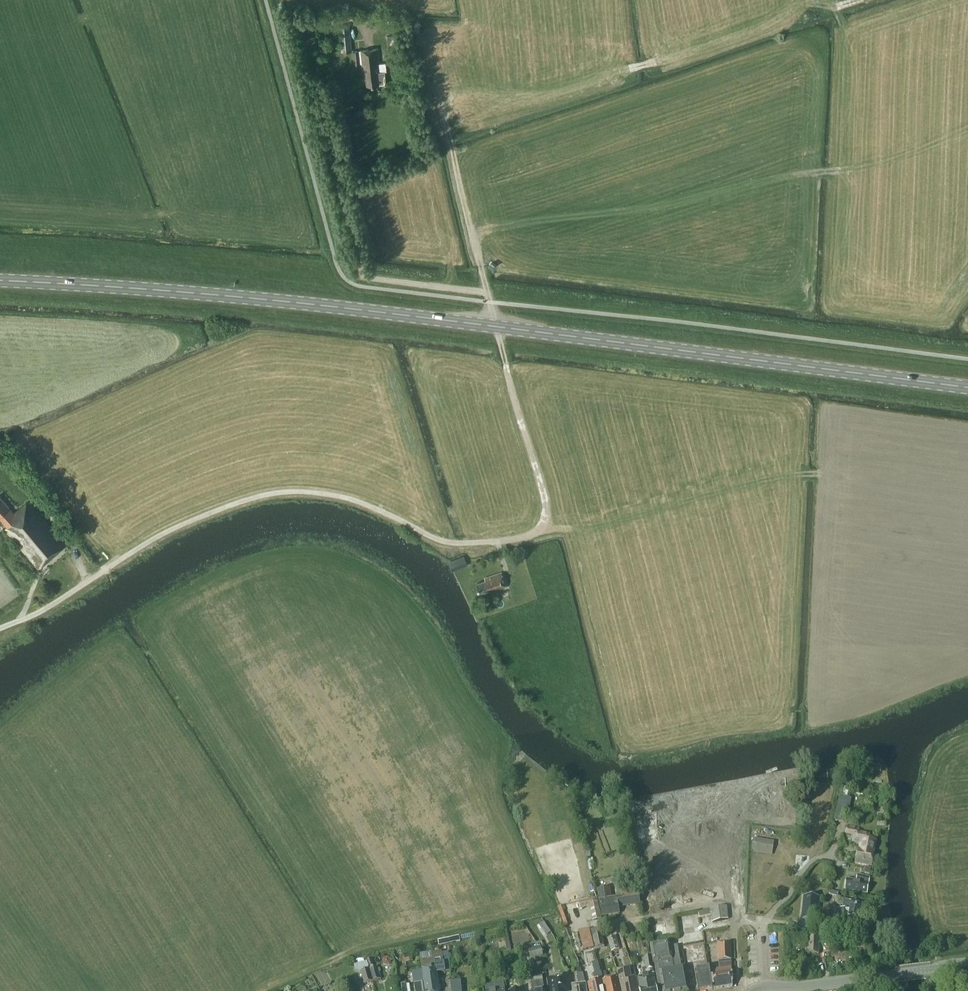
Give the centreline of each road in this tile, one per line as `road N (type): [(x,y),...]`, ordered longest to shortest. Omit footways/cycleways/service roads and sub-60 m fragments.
road 1 (unclassified): [(0,628),(169,530),(270,494),(336,495),(439,539),(500,541)]
road 2 (primary): [(0,280),(496,326)]
road 3 (primary): [(496,326),(967,387)]
road 4 (track): [(358,253),(289,0)]
road 5 (track): [(500,541),(536,532),(548,512),(496,326)]
road 6 (residential): [(762,922),(720,902),(593,925)]
road 7 (tertiary): [(764,987),(938,967)]
road 8 (track): [(481,269),(452,146)]

